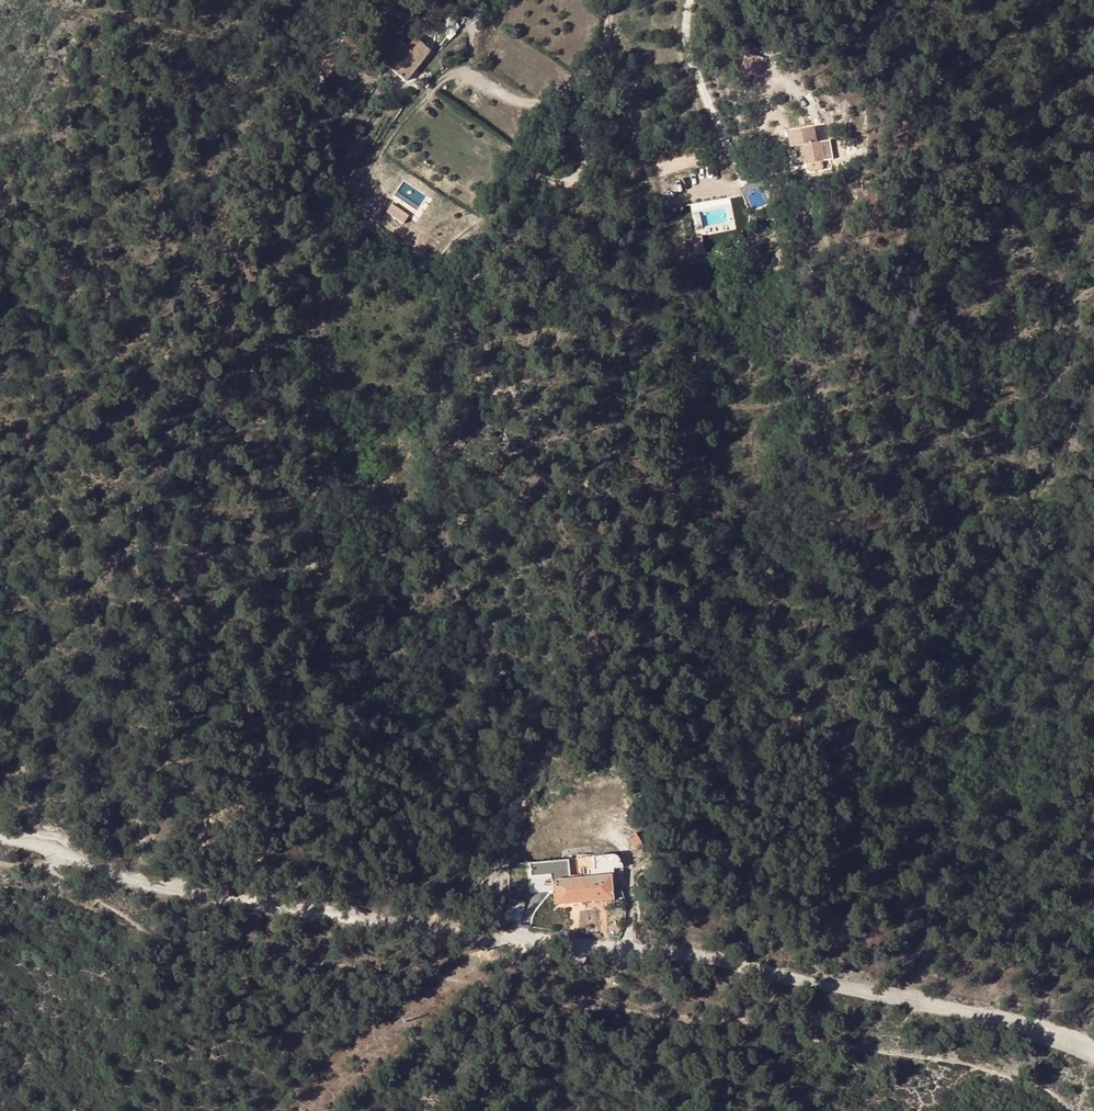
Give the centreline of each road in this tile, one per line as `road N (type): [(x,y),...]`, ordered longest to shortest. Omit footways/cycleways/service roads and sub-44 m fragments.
road 1 (track): [(1093,1044),(607,946),(167,889),(0,837)]
road 2 (track): [(757,194),(708,100),(689,29),(692,0)]

